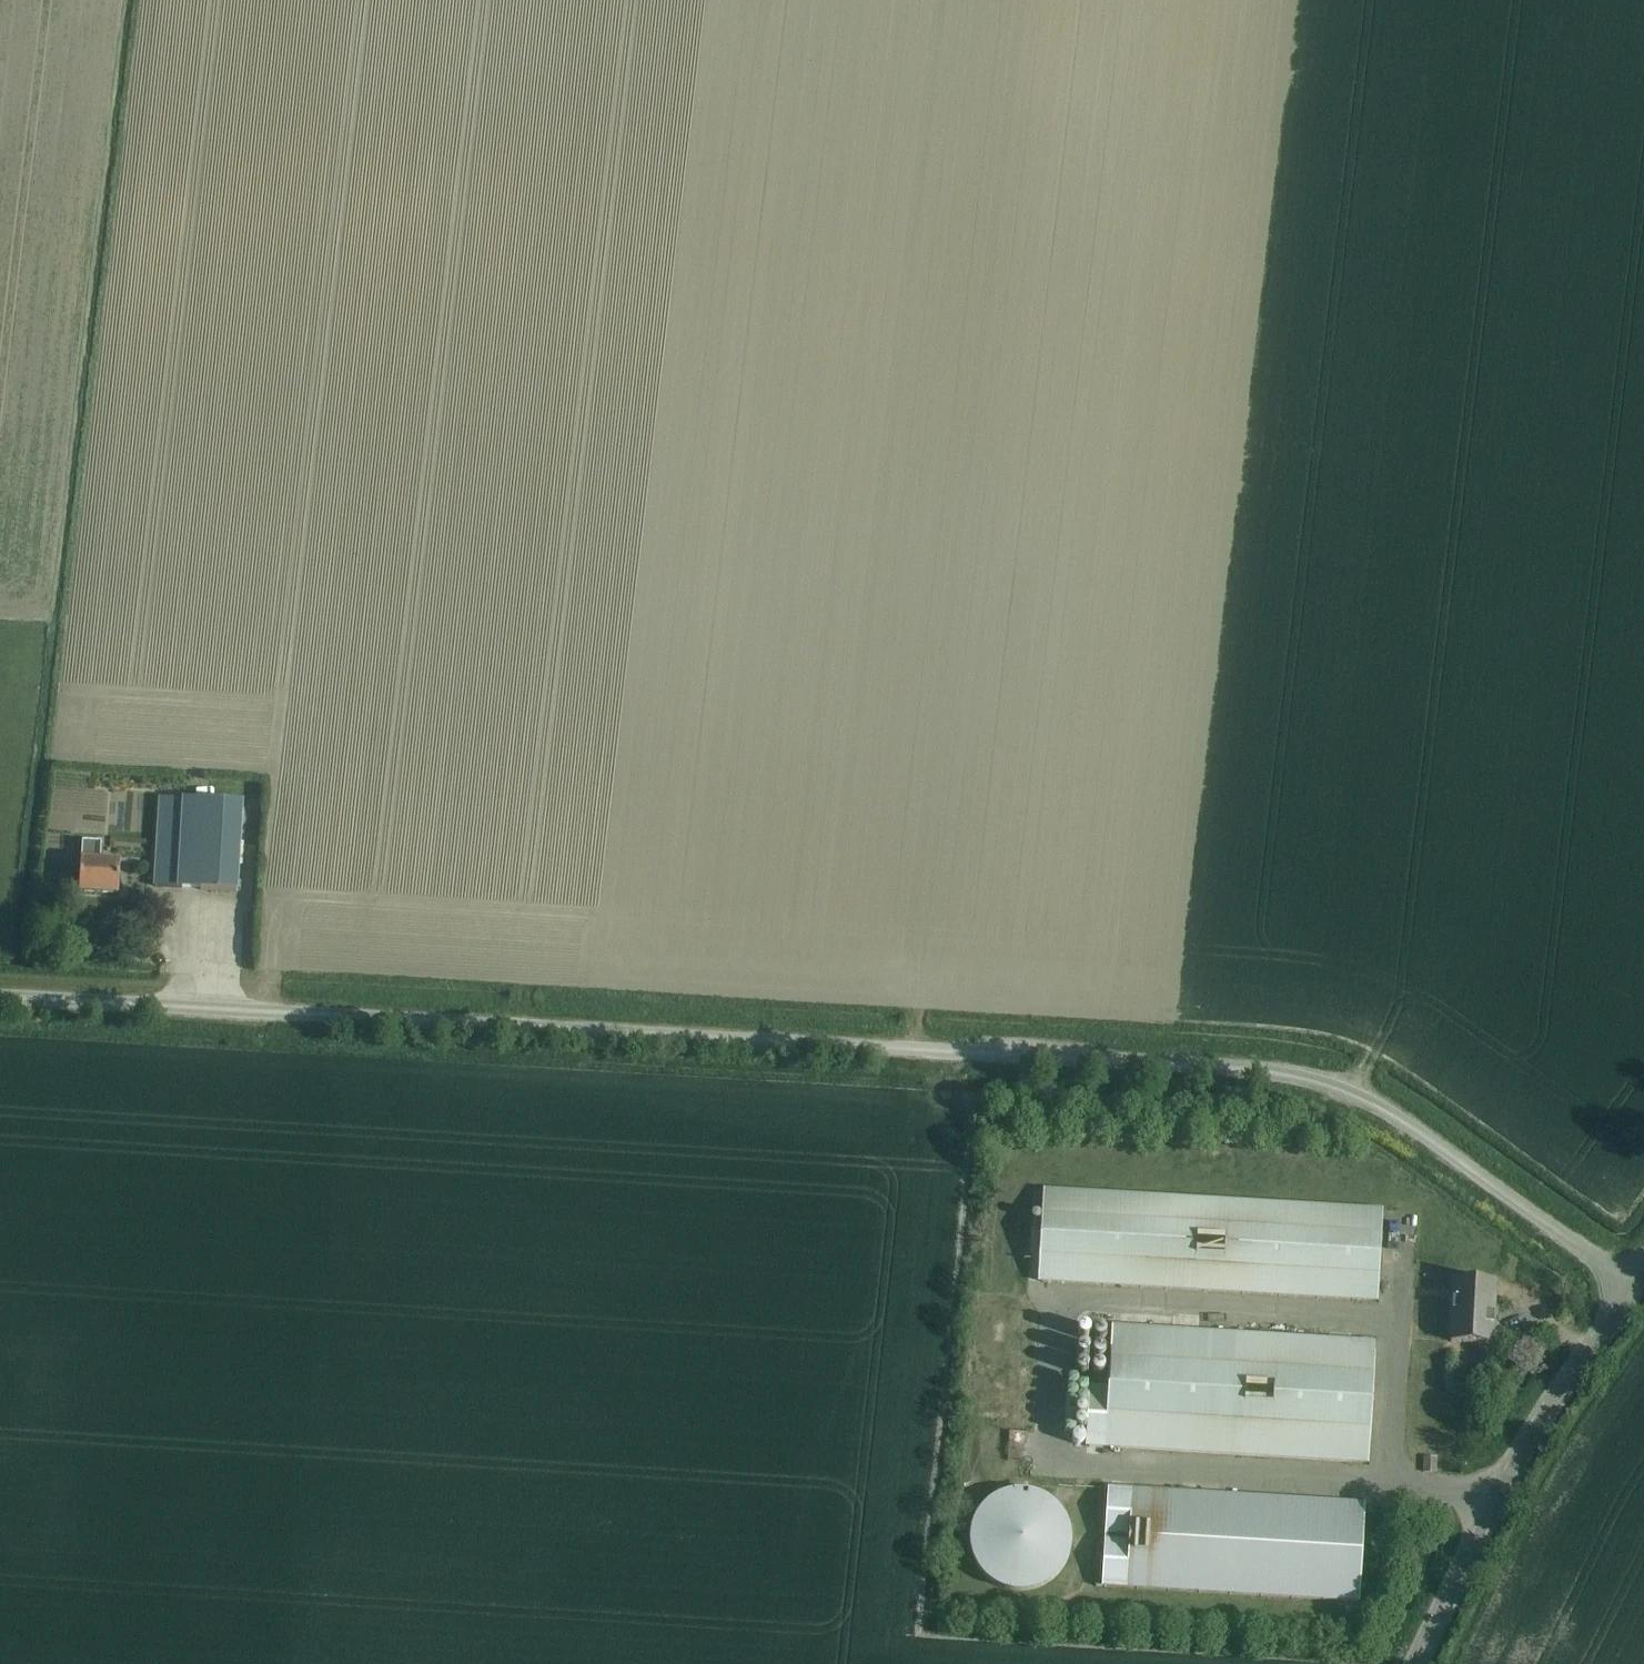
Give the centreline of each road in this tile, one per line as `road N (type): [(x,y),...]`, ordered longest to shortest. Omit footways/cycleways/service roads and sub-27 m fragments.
road 1 (unclassified): [(1630,1291),(1383,1112),(1341,1091),(1262,1072),(0,996)]
road 2 (tertiary): [(1413,1663),(1518,1447),(1630,1291)]

